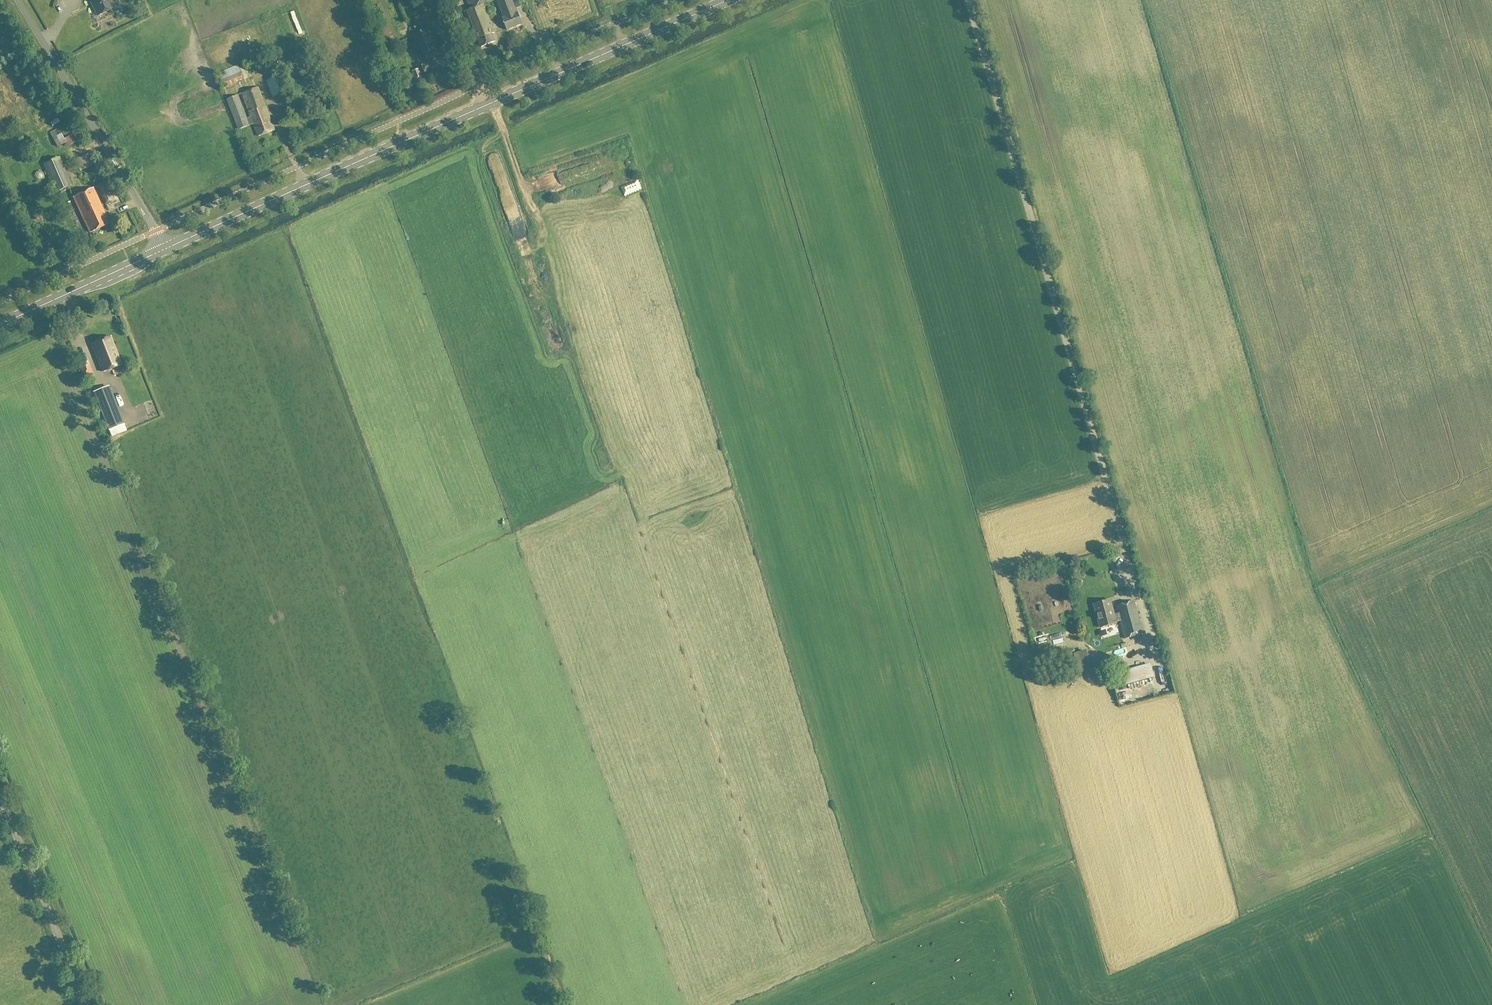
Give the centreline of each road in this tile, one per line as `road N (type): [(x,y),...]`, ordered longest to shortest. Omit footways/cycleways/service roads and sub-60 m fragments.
road 1 (secondary): [(165,252),(732,0)]
road 2 (unclassified): [(165,252),(19,0)]
road 3 (unclassified): [(87,1004),(0,797)]
road 4 (secondary): [(0,326),(165,252)]

